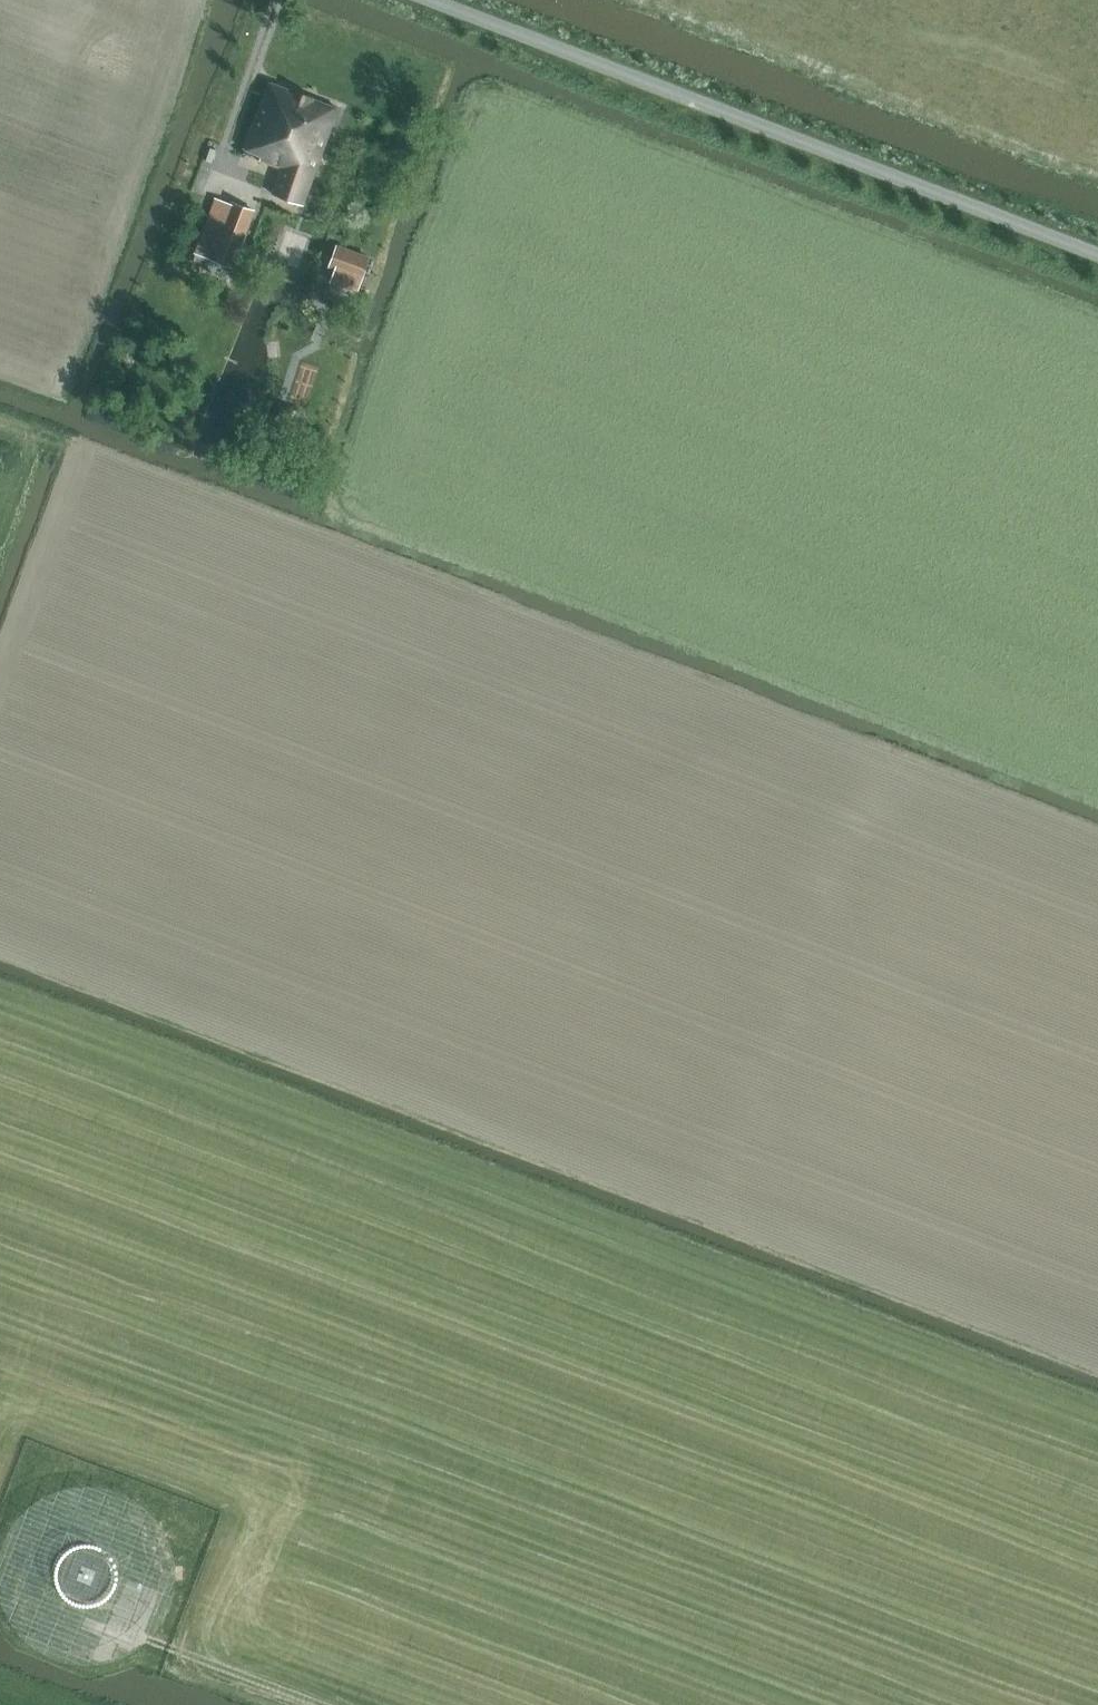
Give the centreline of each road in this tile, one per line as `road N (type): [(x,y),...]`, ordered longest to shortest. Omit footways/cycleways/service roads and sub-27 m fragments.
road 1 (unclassified): [(1097,253),(433,0)]

